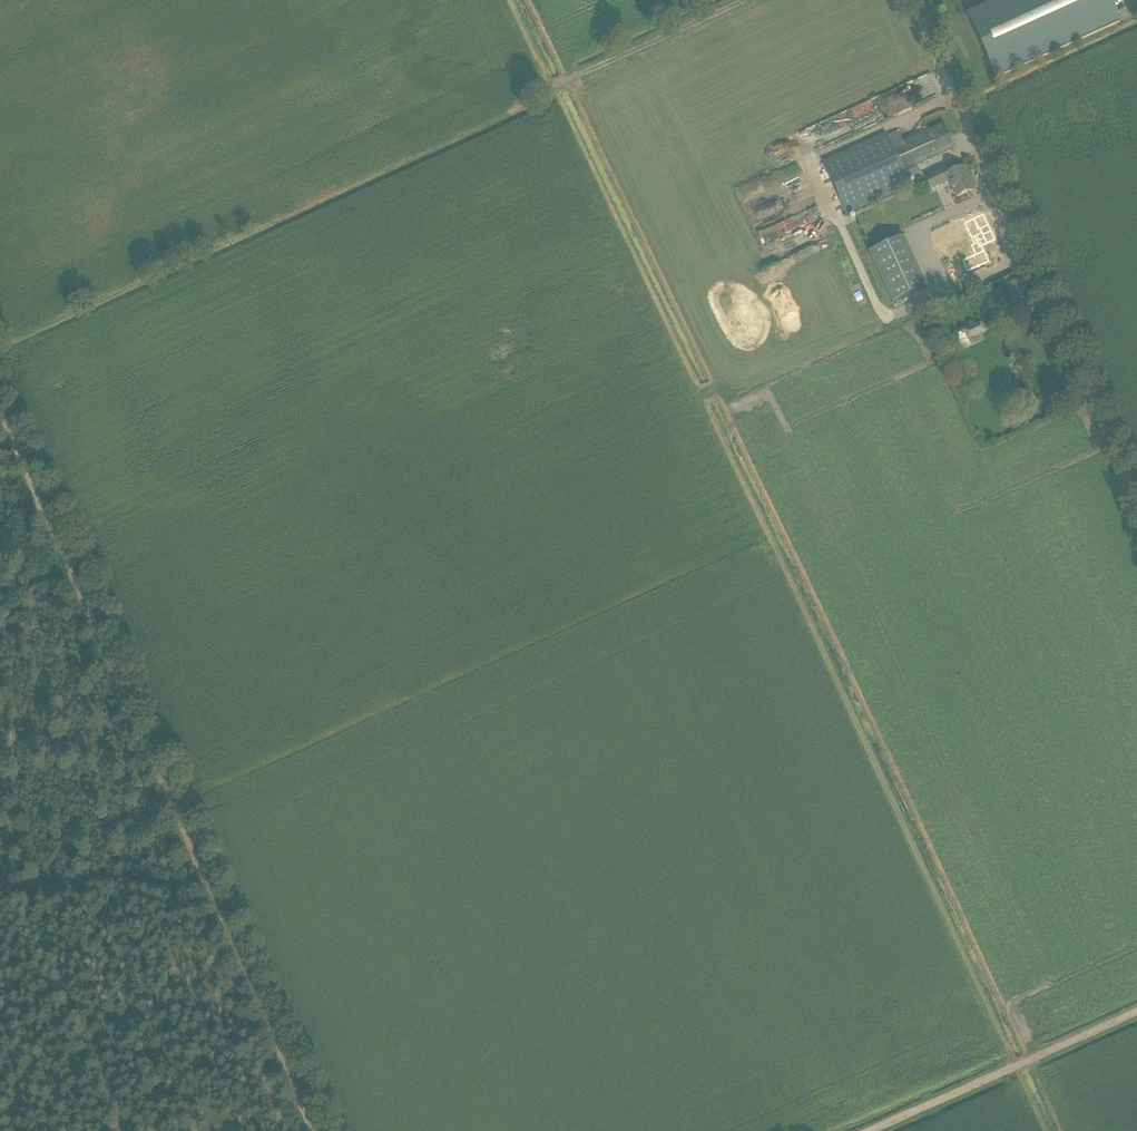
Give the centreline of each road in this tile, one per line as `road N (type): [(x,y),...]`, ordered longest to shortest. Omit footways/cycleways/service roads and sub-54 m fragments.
road 1 (unclassified): [(913,0),(1136,498)]
road 2 (track): [(0,412),(209,887)]
road 3 (track): [(209,887),(313,1130)]
road 4 (track): [(551,94),(753,0)]
road 5 (track): [(209,887),(0,896)]
road 6 (track): [(876,1130),(1030,1060)]

